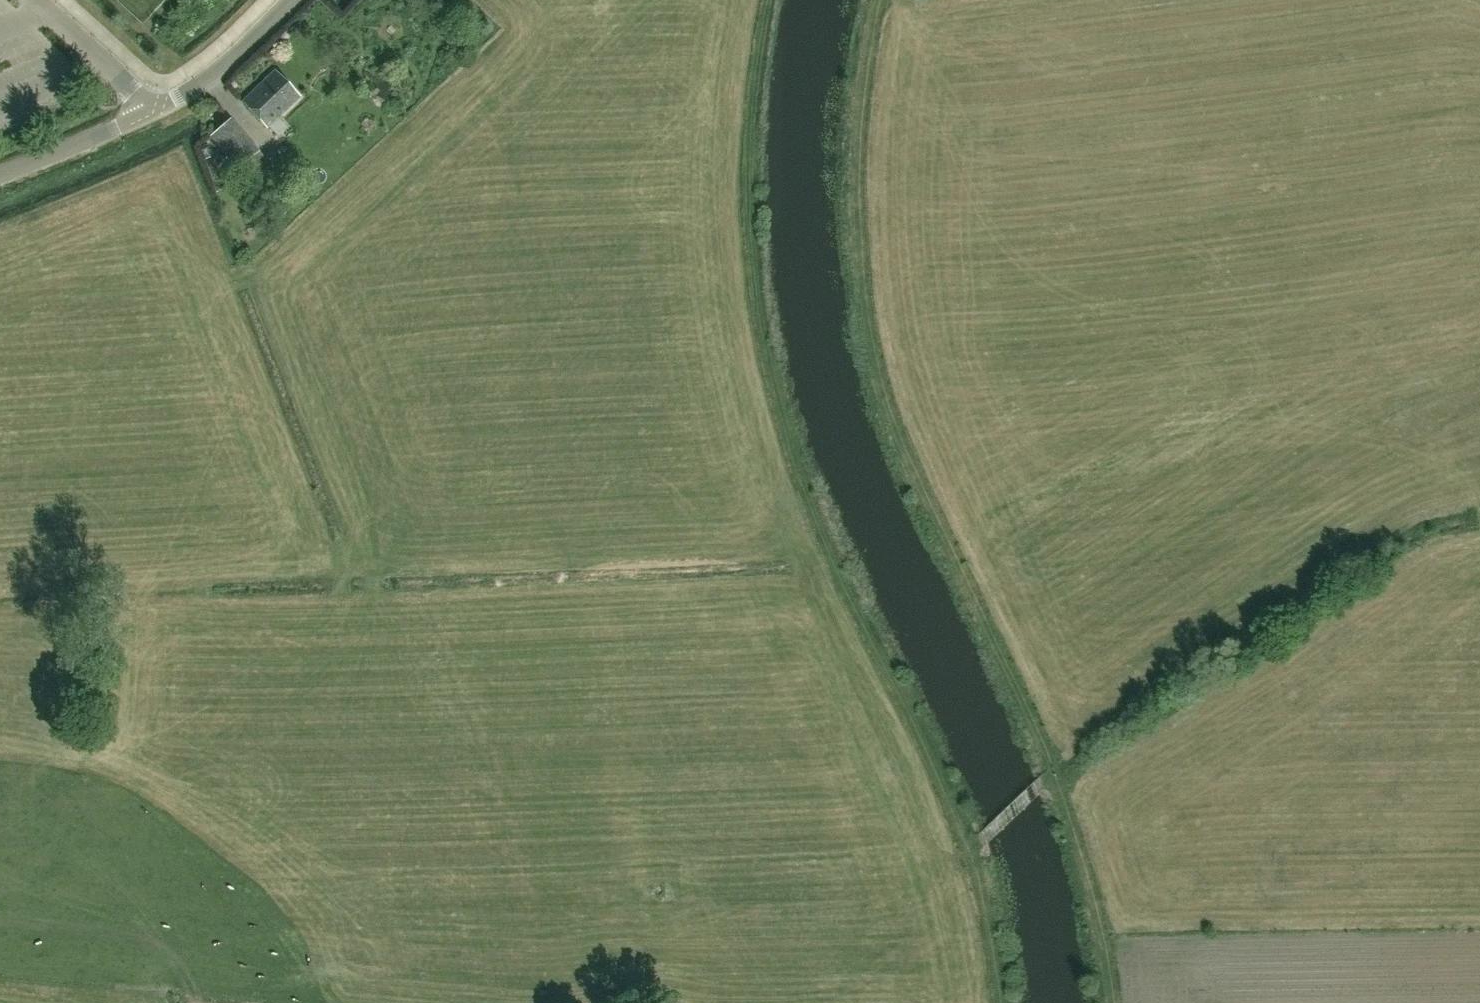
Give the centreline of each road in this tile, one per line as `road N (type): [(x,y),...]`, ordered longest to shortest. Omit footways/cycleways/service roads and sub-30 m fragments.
road 1 (track): [(770,0),(759,62),(754,231),(776,388),(832,552),(970,848),(1003,1002)]
road 2 (unclassified): [(0,175),(182,95),(290,0)]

